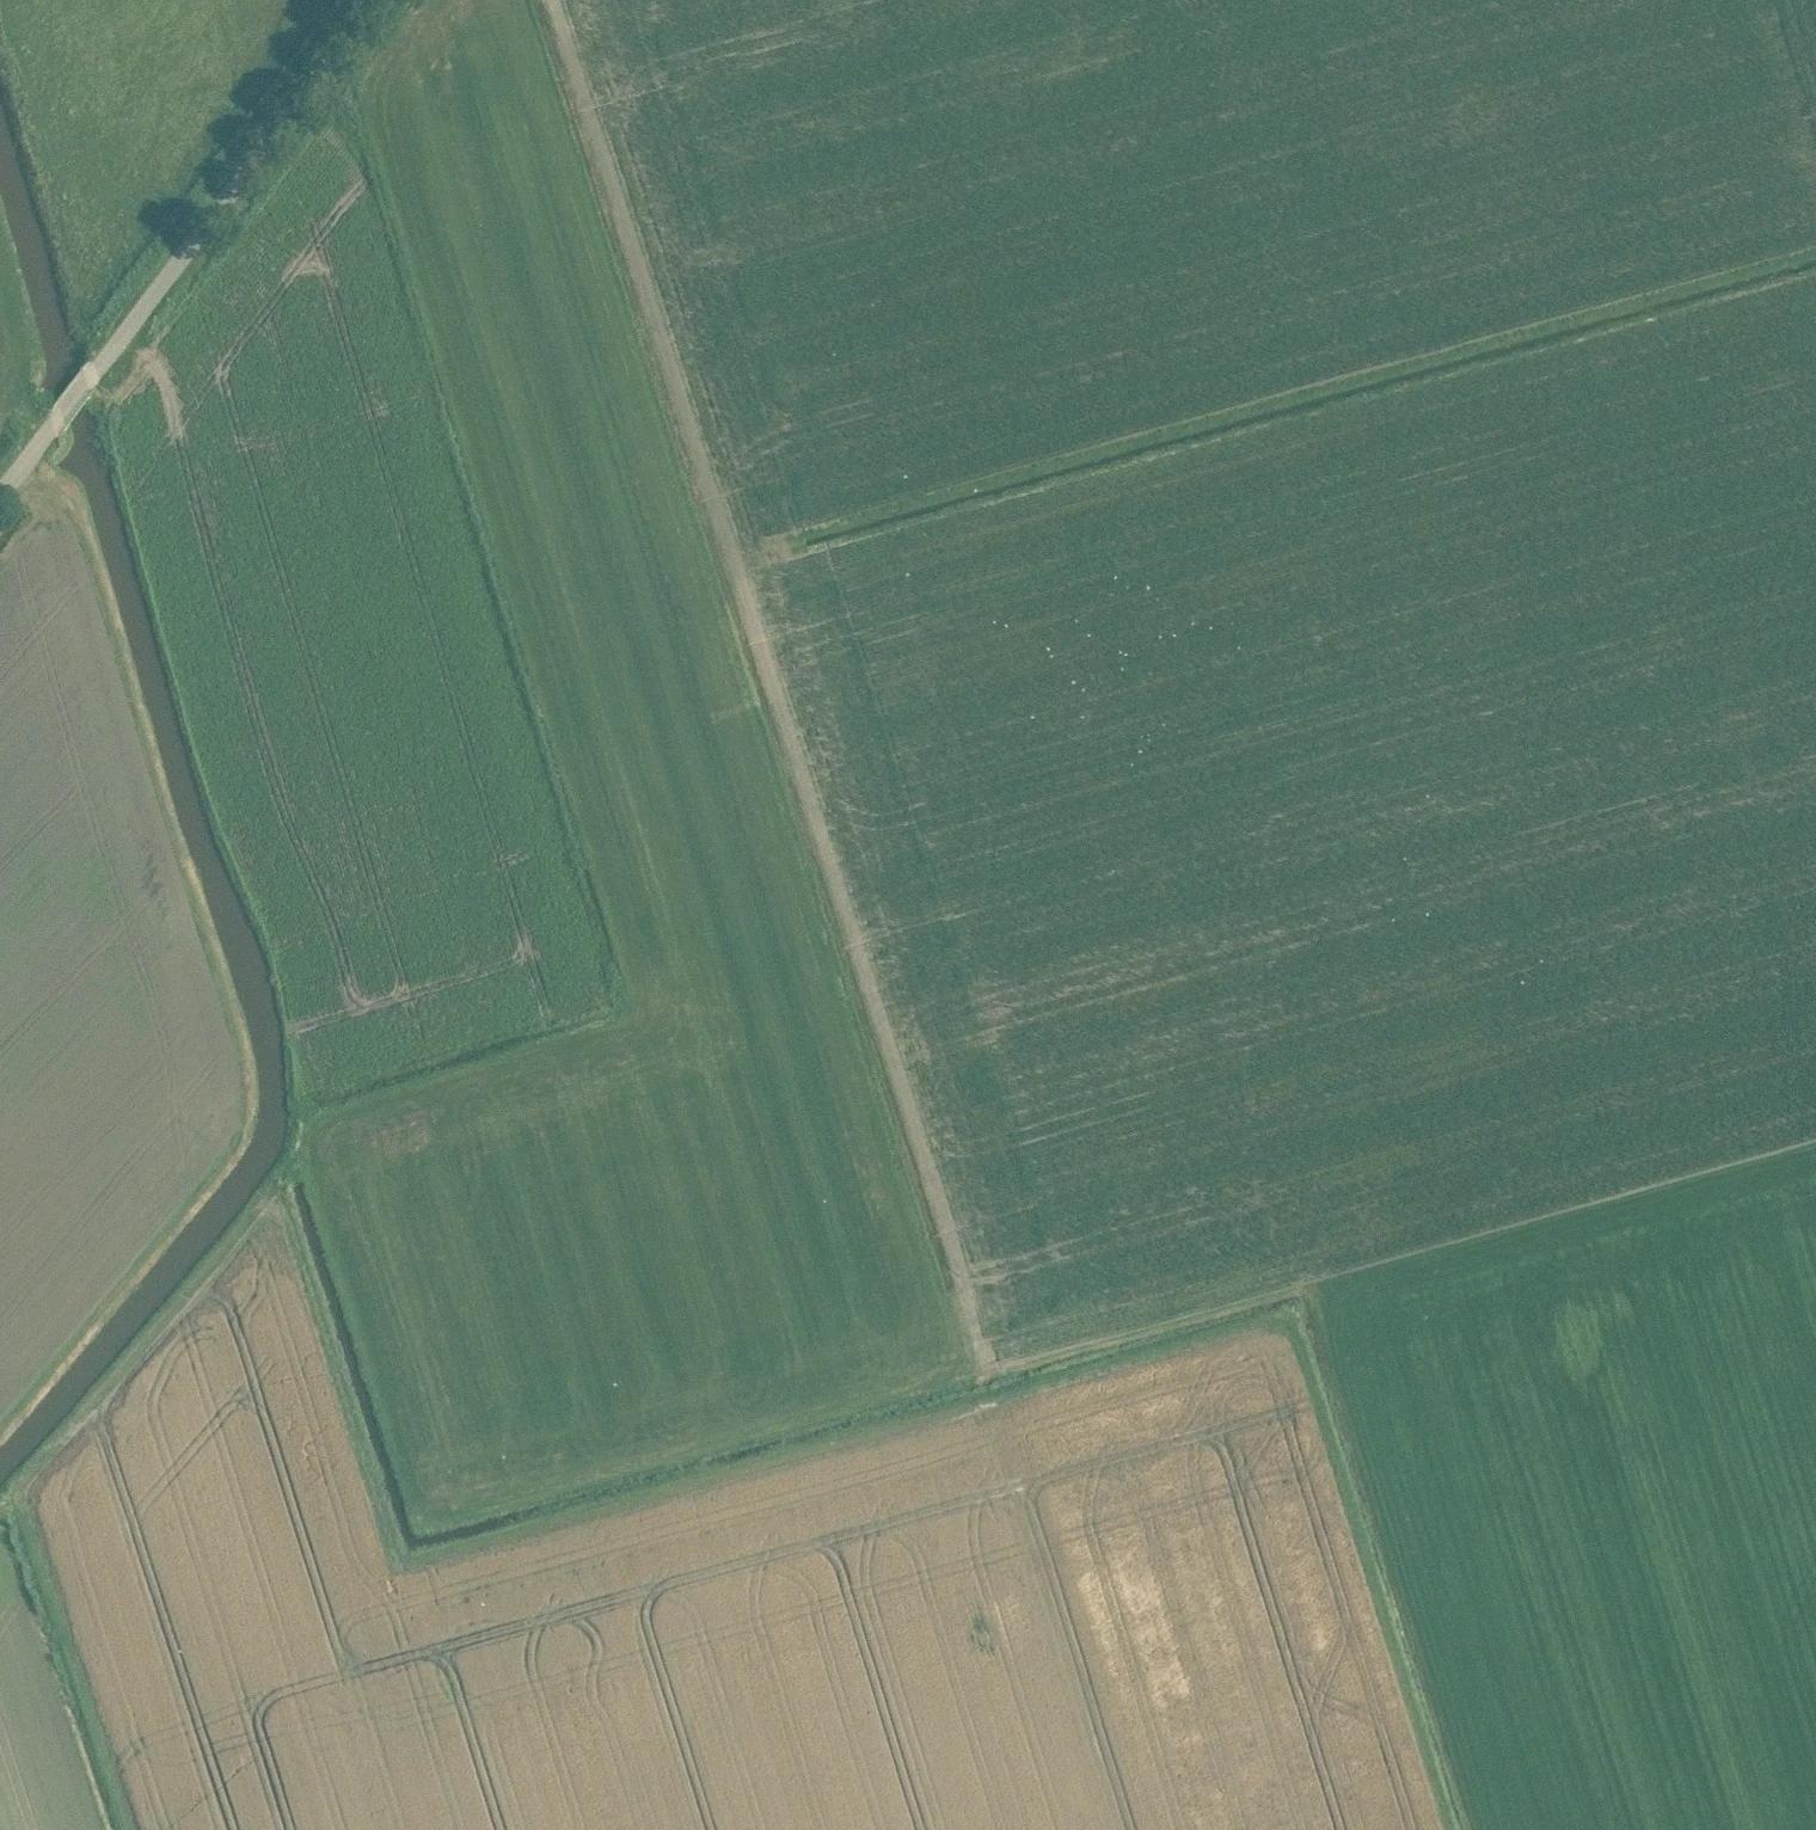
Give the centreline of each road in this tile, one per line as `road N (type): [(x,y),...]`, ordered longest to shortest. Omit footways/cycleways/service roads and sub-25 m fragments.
road 1 (unclassified): [(0,496),(372,0)]

